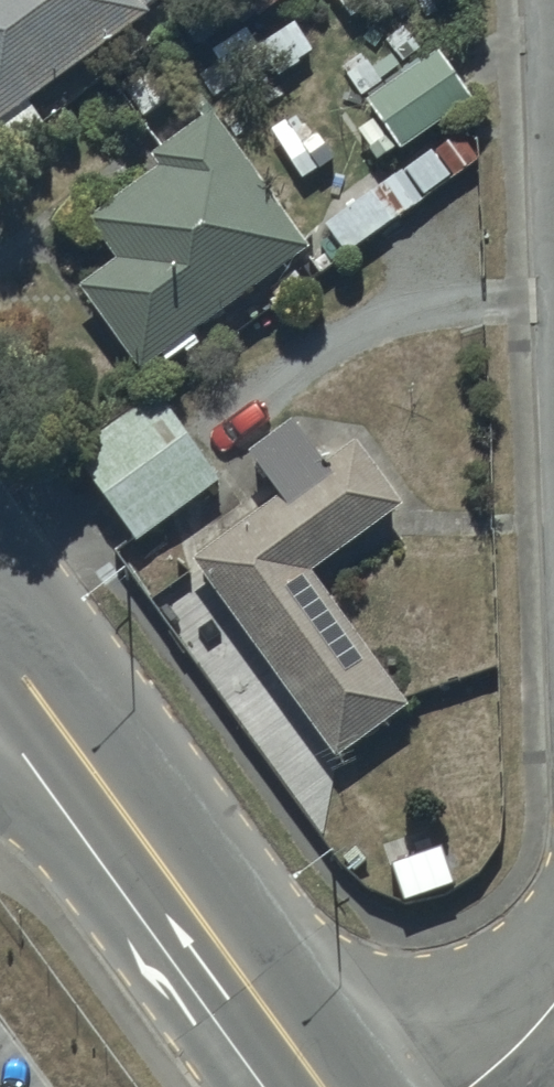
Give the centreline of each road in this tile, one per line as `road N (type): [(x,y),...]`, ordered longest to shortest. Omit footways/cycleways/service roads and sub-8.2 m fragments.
road 1 (secondary): [(2,646),(319,1086)]

